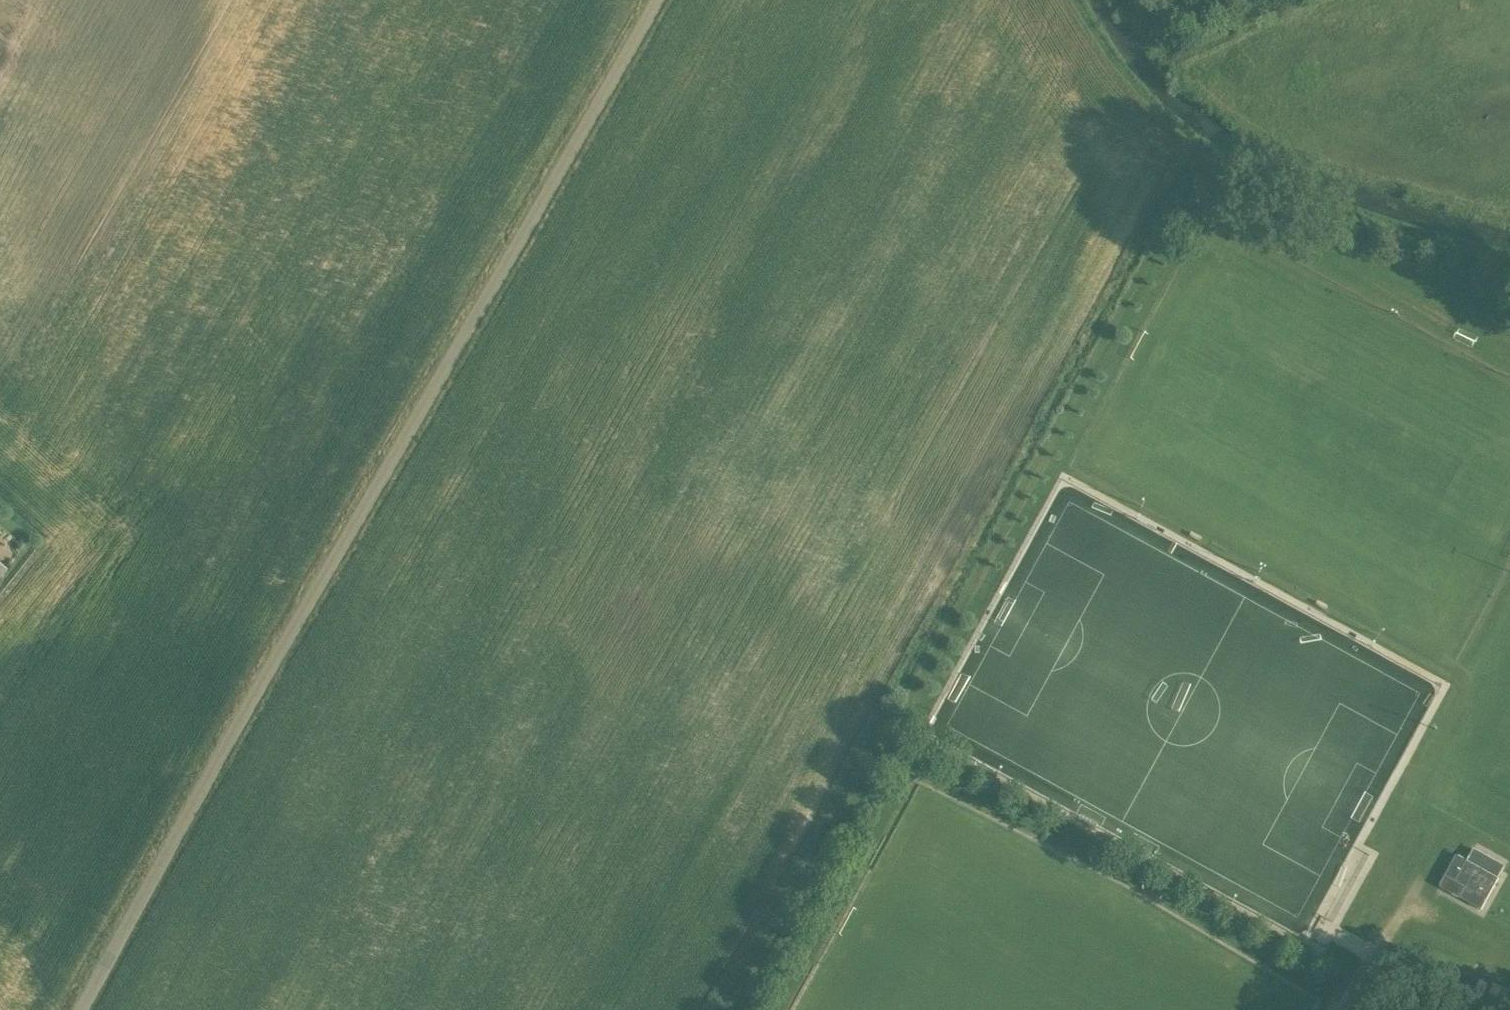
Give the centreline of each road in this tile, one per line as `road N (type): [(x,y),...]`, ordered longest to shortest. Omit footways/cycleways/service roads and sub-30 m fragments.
road 1 (unclassified): [(78,1009),(657,0)]

